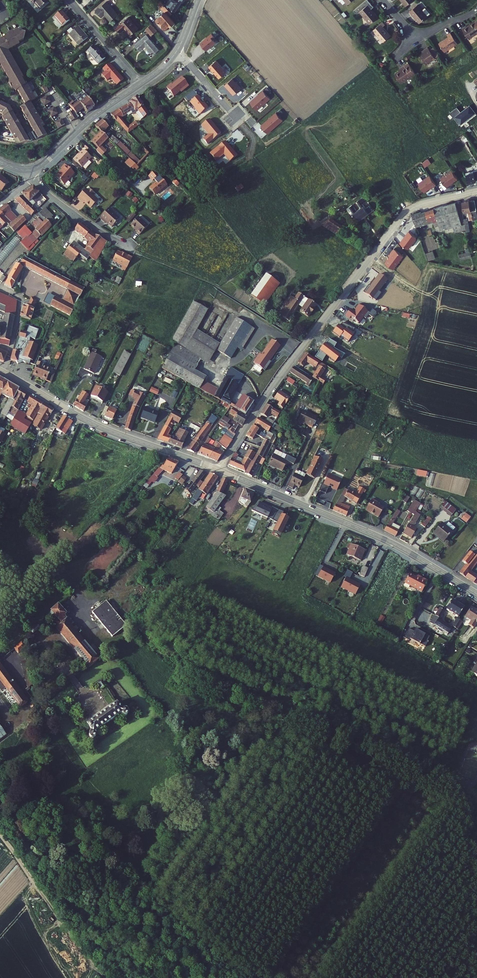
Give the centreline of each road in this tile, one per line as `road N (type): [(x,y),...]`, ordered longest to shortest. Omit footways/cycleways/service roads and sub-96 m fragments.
road 1 (unclassified): [(476,191),(404,214),(220,471)]
road 2 (secondary): [(476,594),(384,540),(220,471)]
road 3 (secondary): [(220,471),(101,427),(0,370)]
road 4 (residential): [(32,178),(137,252)]

